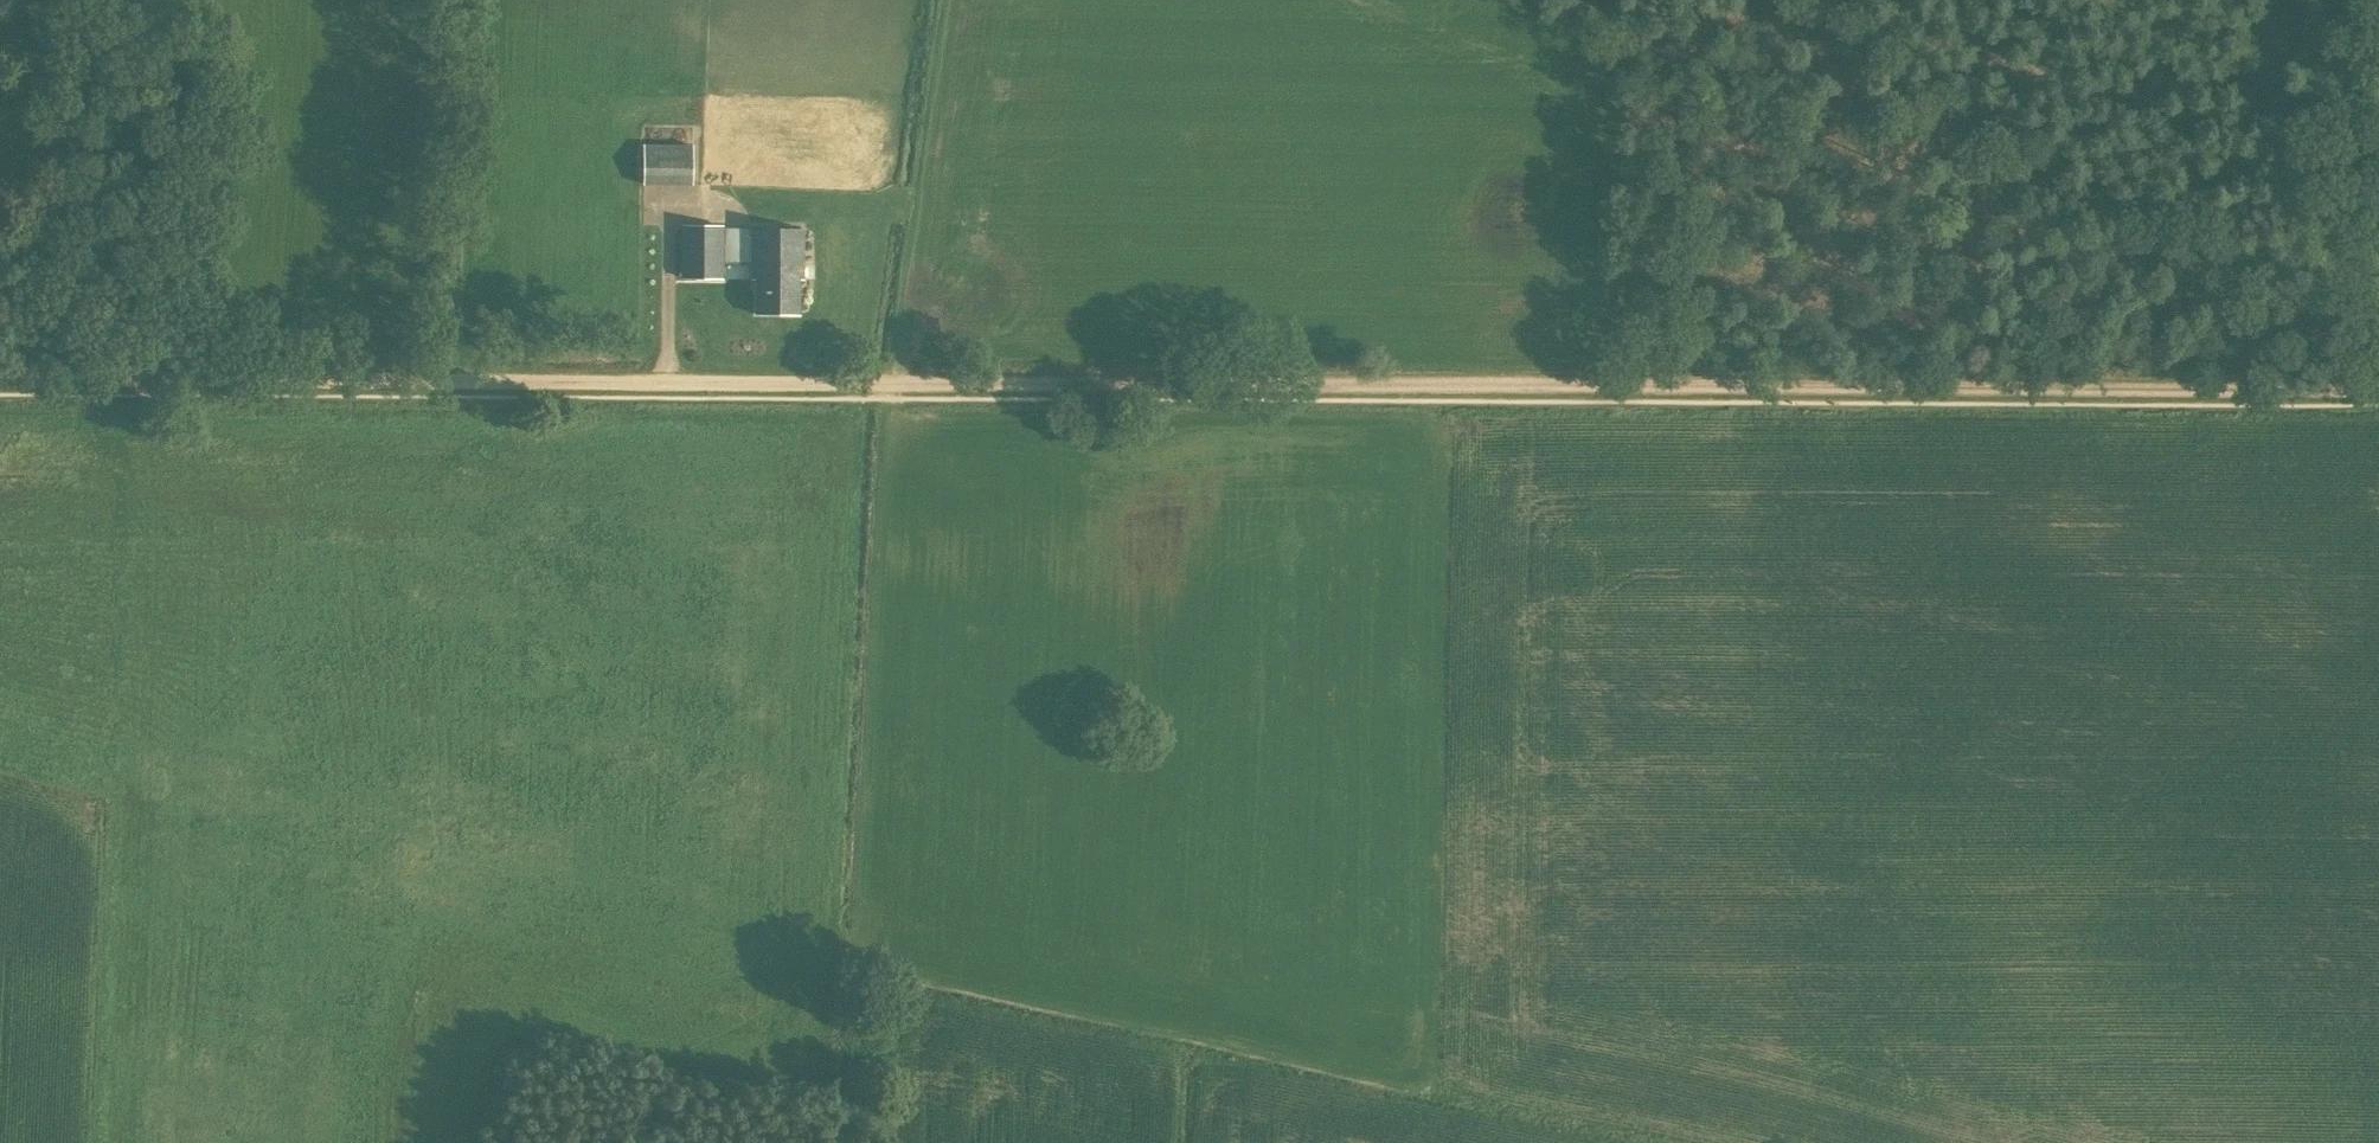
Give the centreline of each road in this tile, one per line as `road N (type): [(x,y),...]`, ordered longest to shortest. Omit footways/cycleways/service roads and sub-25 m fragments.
road 1 (track): [(0,380),(2356,394)]

